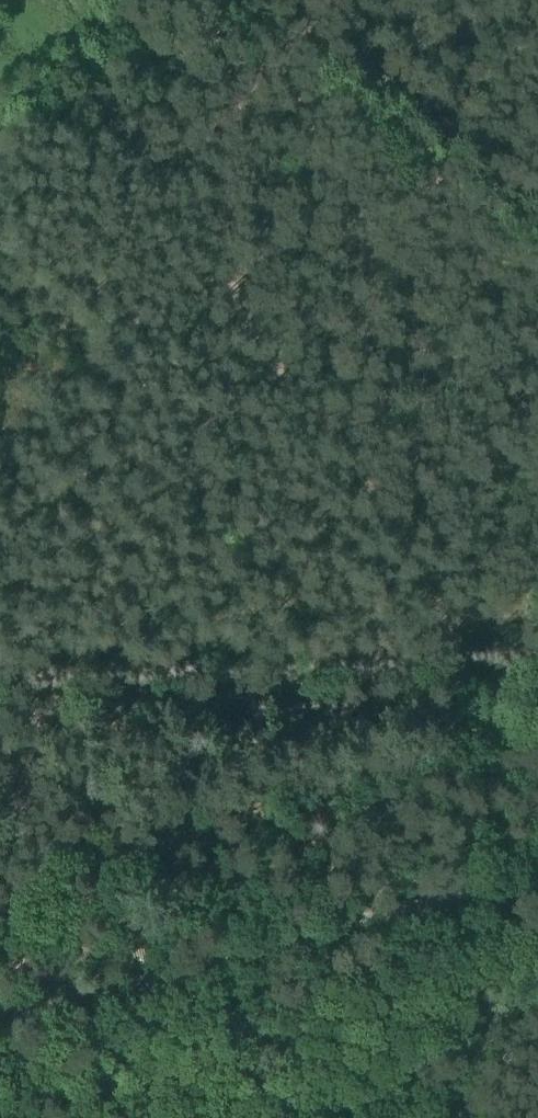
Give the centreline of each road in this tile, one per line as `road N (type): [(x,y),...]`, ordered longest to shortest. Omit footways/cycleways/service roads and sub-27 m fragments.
road 1 (track): [(492,894),(463,823),(450,747),(452,662),(386,509),(283,370),(217,252),(227,174),(351,0)]

